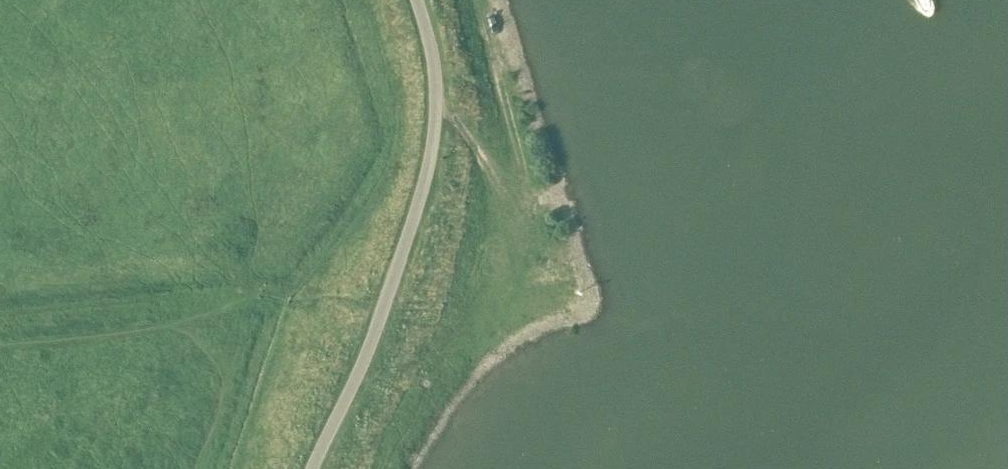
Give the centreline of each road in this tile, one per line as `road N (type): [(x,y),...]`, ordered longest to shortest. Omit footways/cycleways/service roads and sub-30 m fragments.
road 1 (unclassified): [(416,0),(436,82),(422,193),(367,350),(312,468)]

